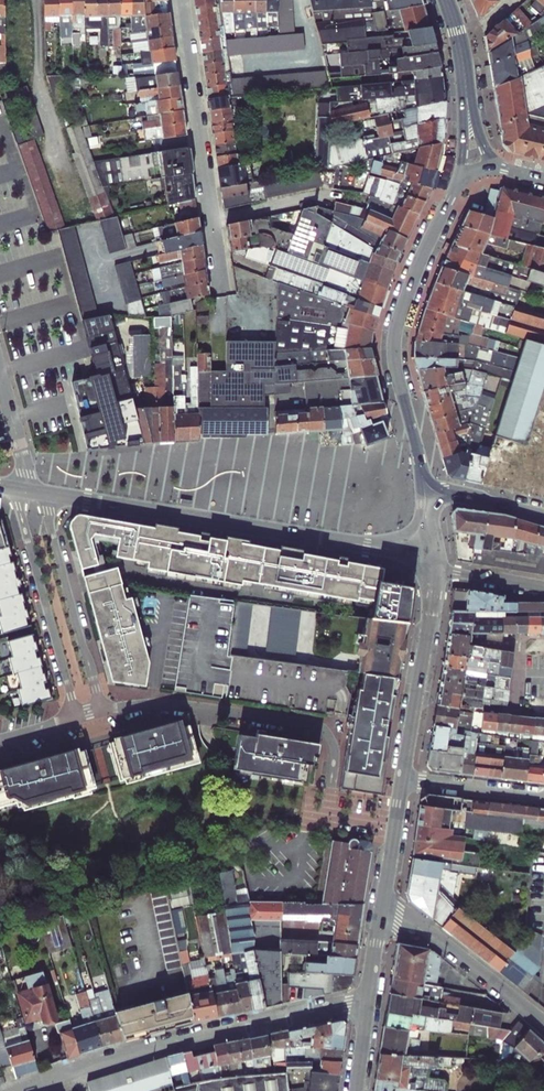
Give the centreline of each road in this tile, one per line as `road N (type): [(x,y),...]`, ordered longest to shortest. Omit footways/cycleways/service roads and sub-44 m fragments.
road 1 (secondary): [(50,495),(435,559)]
road 2 (residential): [(396,824),(326,814),(334,750),(313,726),(165,703),(102,711)]
road 3 (residential): [(22,1090),(166,1044),(370,1000)]
road 4 (tertiary): [(457,186),(417,272),(395,346),(426,491)]
road 5 (residential): [(181,0),(223,292)]
road 6 (residential): [(16,489),(76,718)]
road 7 (residential): [(102,711),(52,537),(50,495)]
road 8 (secondary): [(434,570),(402,780)]
road 9 (tertiary): [(382,913),(430,935),(543,1024)]
road 10 (residential): [(402,780),(543,797)]

